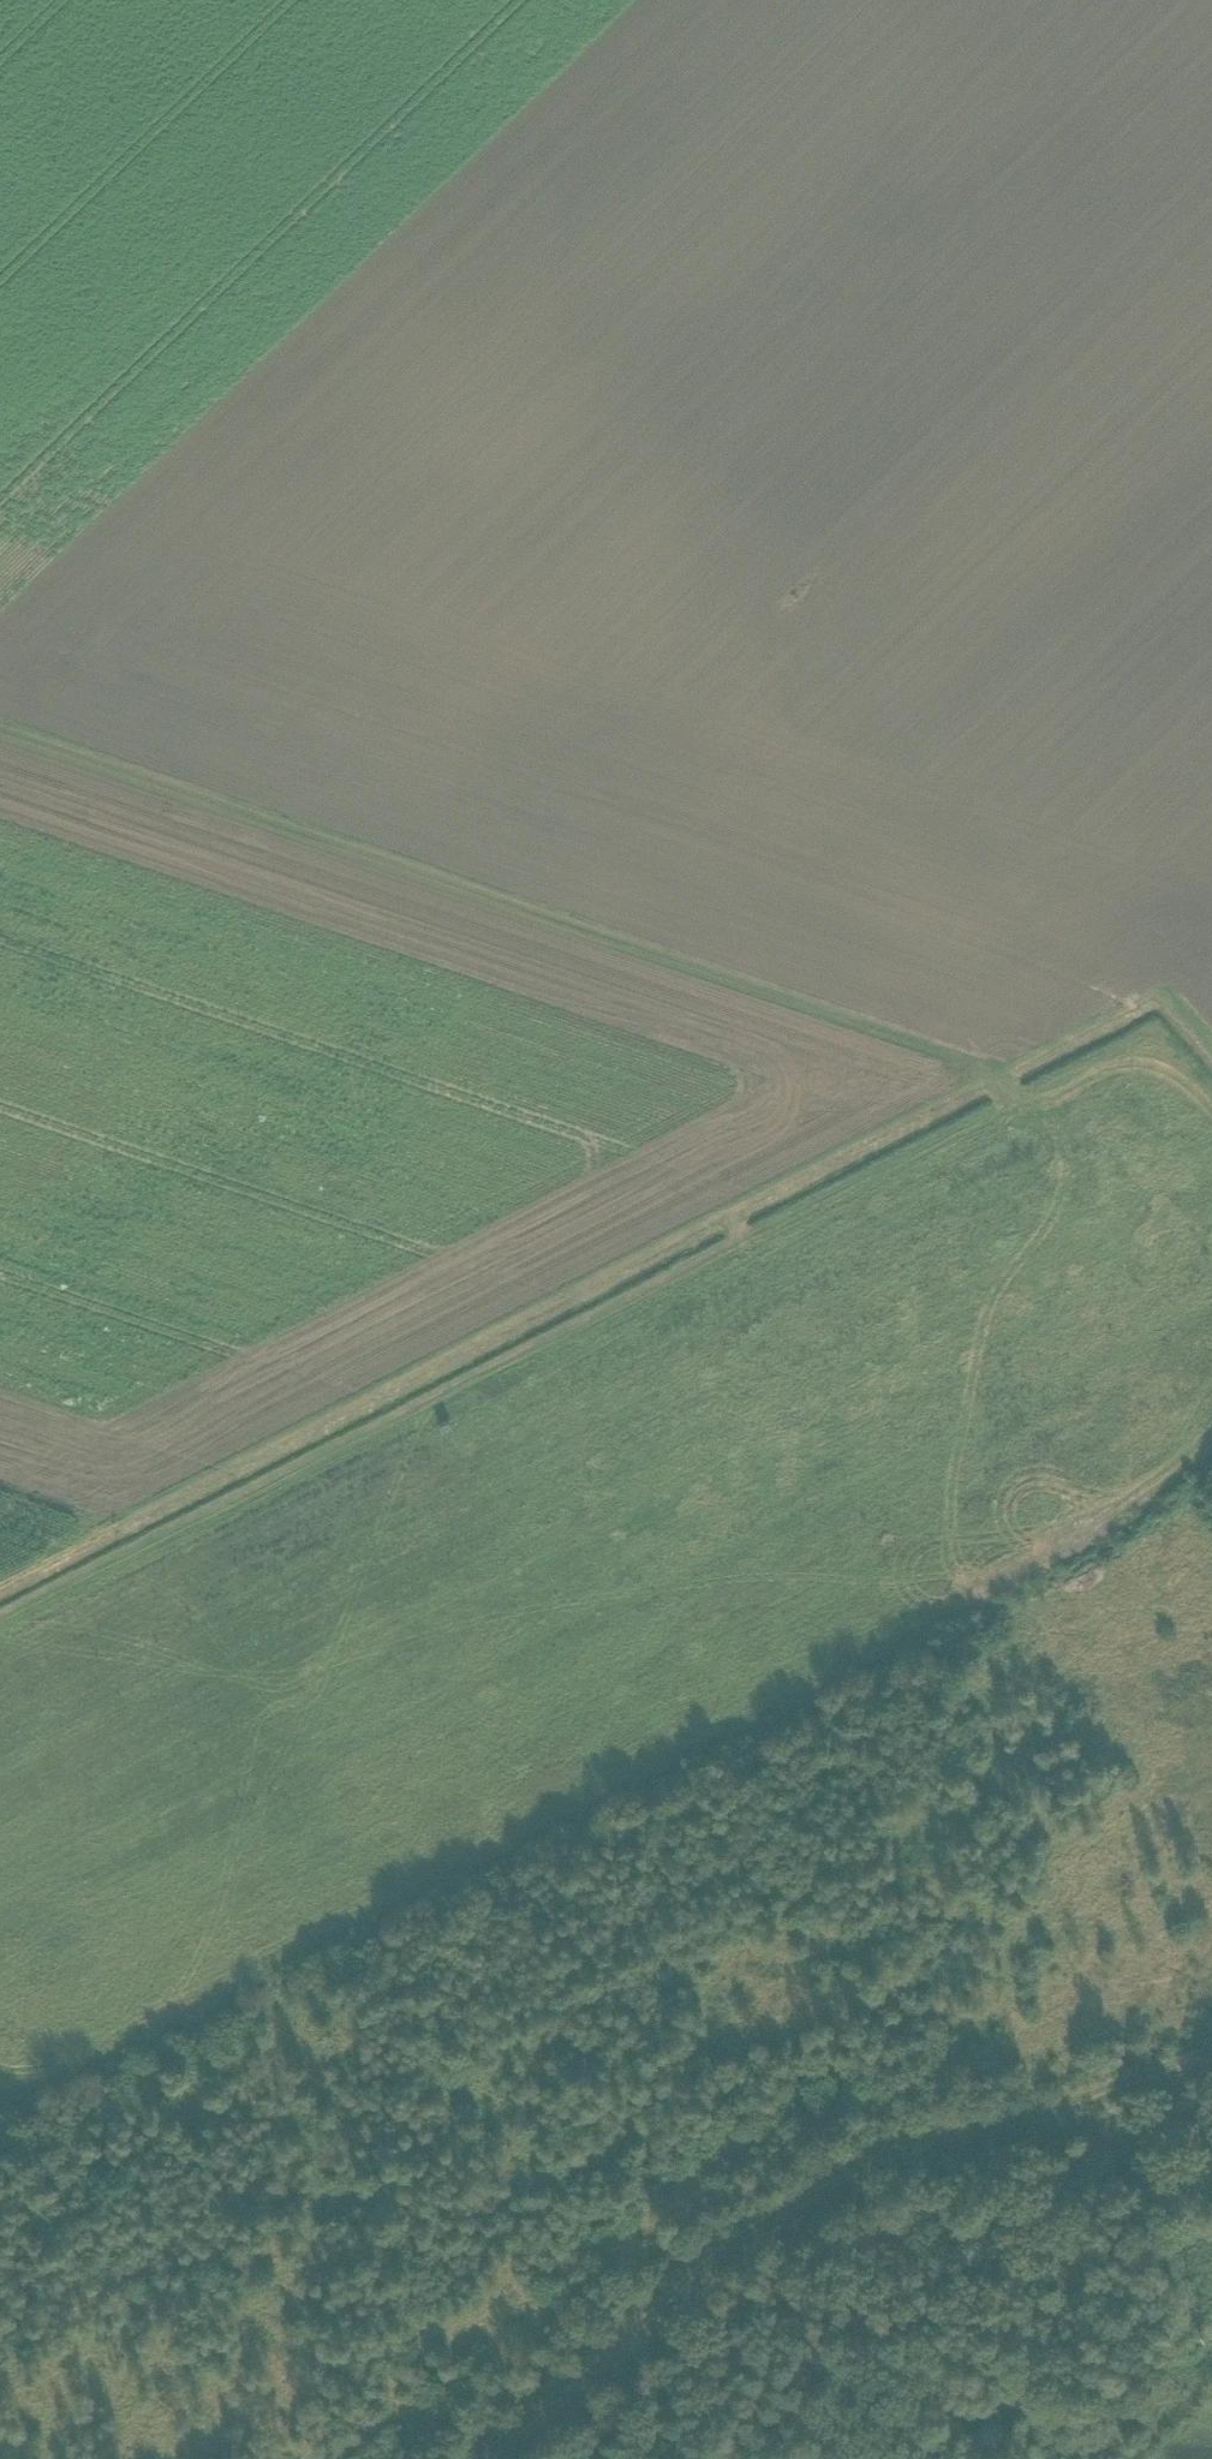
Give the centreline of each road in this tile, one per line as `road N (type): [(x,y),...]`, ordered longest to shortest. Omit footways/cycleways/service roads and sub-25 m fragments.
road 1 (track): [(492,2458),(731,2236),(814,2189),(898,2153),(1211,2058)]

